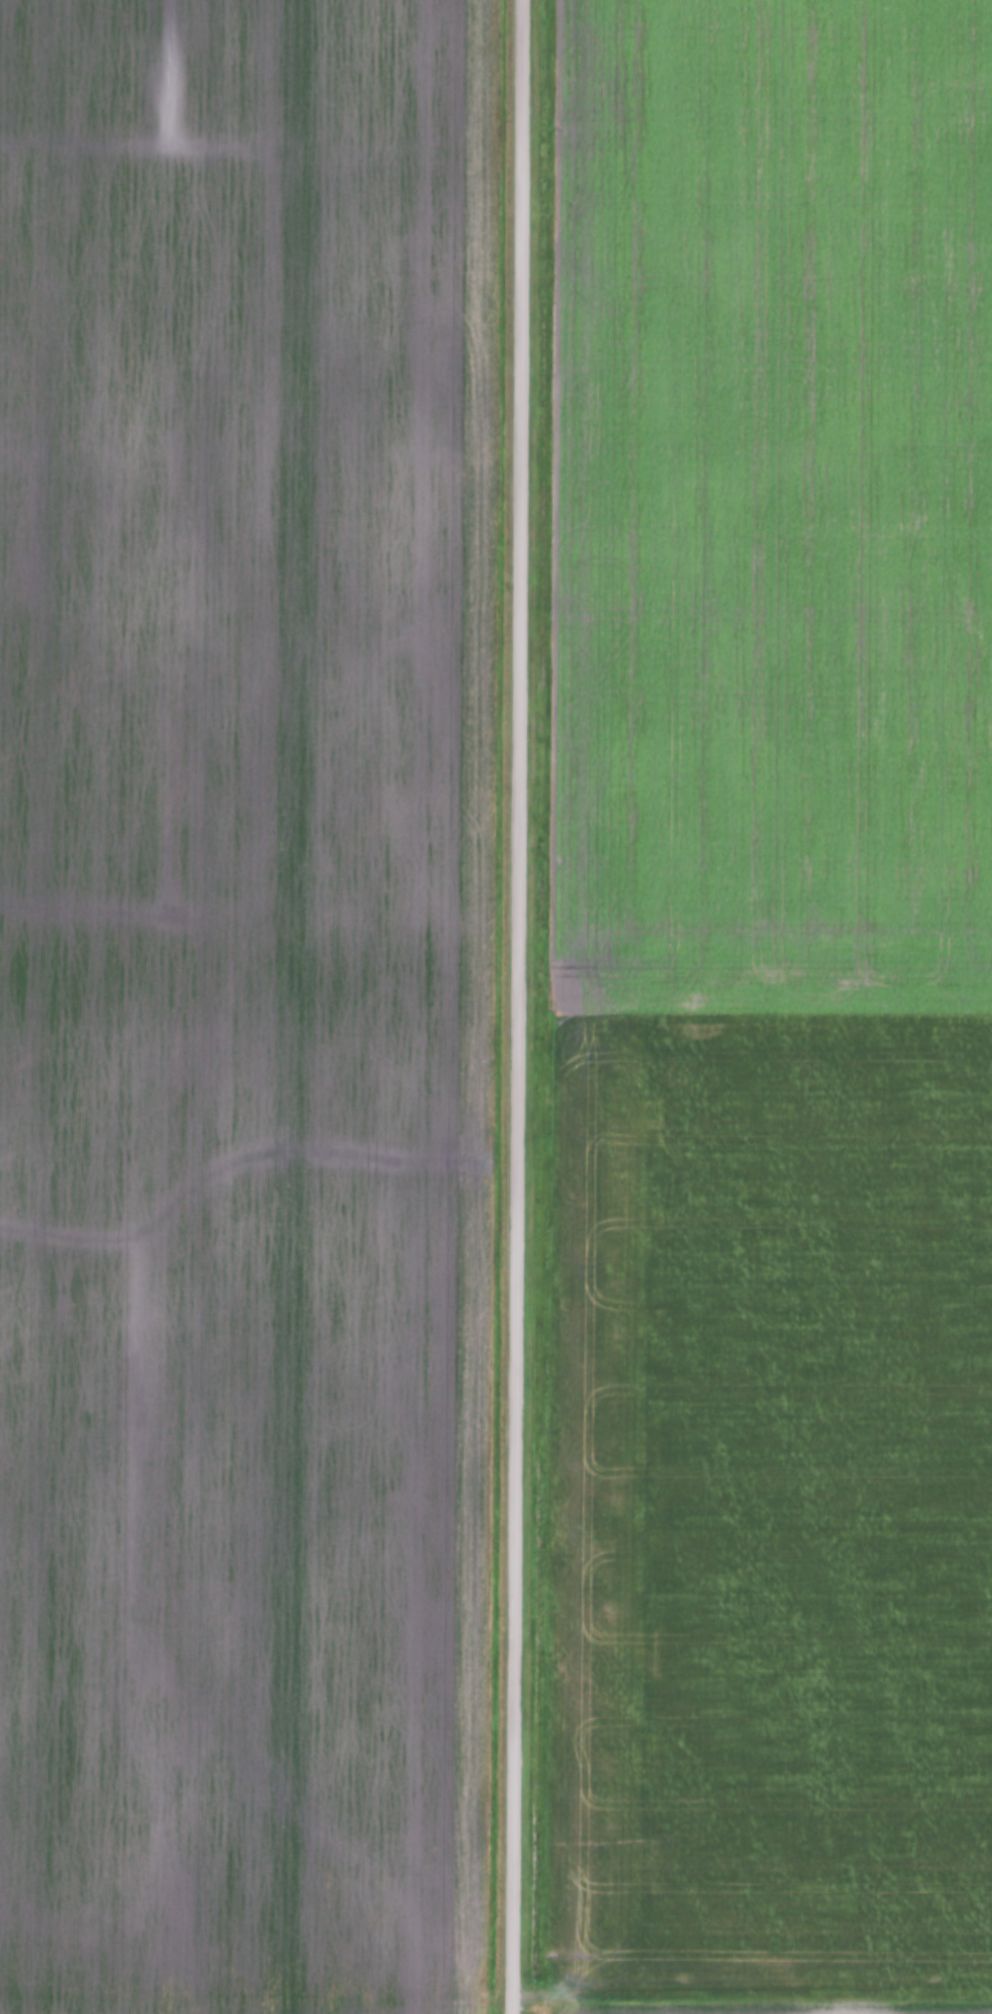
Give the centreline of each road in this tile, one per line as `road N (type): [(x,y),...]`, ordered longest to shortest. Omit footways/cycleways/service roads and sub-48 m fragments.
road 1 (residential): [(513,2013),(524,0)]

